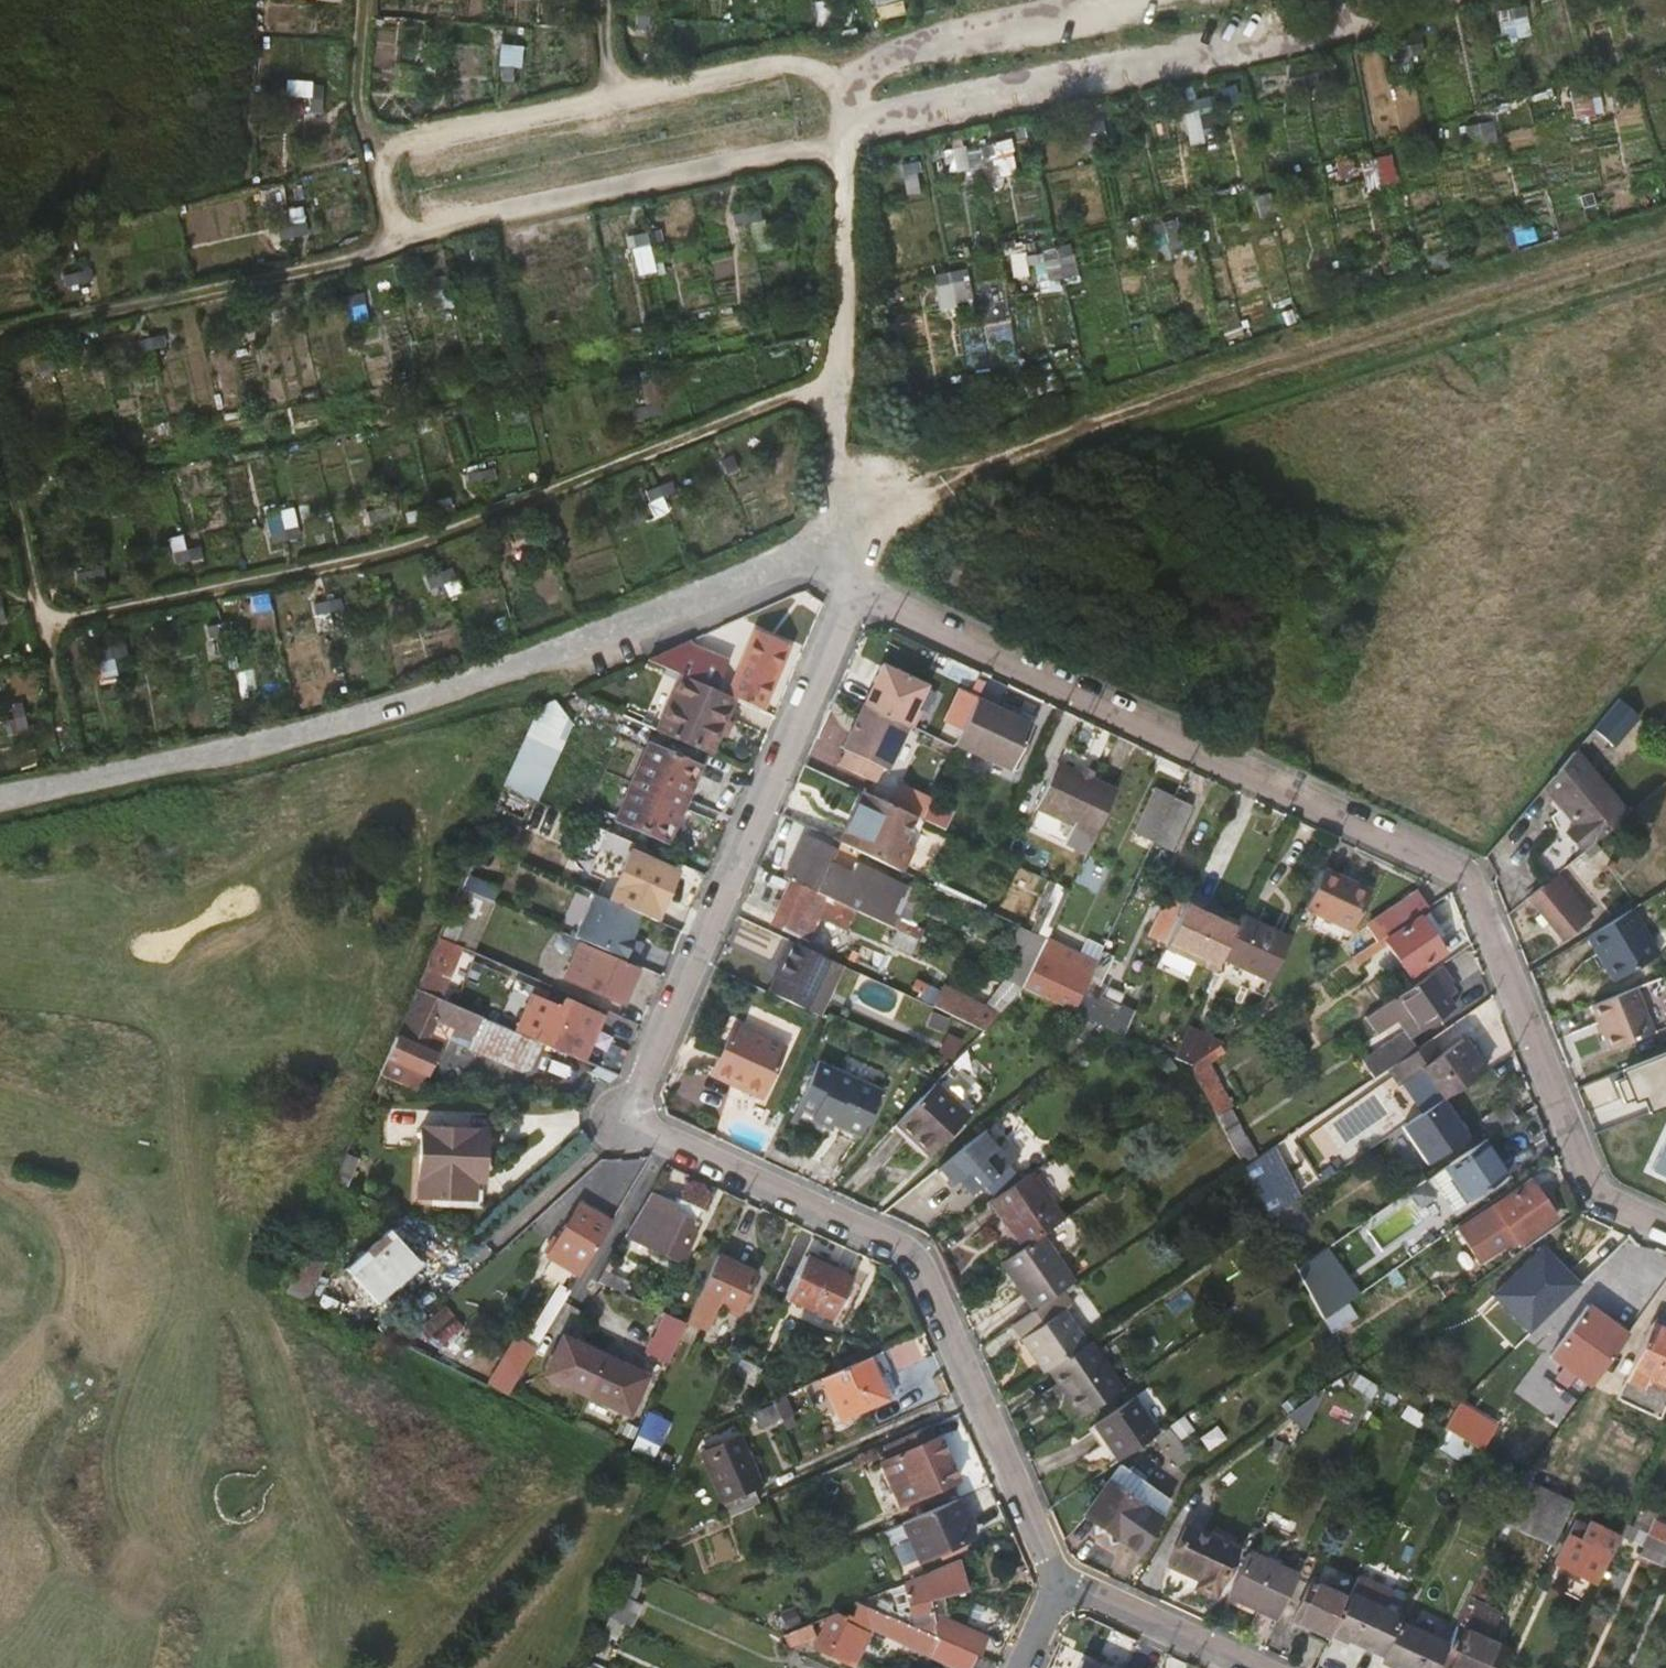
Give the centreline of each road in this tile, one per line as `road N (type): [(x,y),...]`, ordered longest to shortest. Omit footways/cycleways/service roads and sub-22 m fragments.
road 1 (track): [(1093,0),(389,150),(380,174),(398,232),(425,231),(1296,39),(1330,21),(1330,0)]
road 2 (residential): [(851,597),(627,1116),(914,1252),(1061,1585)]
road 3 (residential): [(1665,1231),(1593,1197),(1466,878),(851,597)]
road 4 (track): [(0,801),(474,678),(843,531)]
road 5 (track): [(843,531),(1397,325),(1665,242)]
road 6 (track): [(38,622),(385,557),(834,376)]
road 7 (track): [(829,56),(842,139),(834,376),(843,531)]
road 8 (track): [(398,232),(364,261),(0,342)]
road 9 (track): [(0,432),(53,692)]
road 10 (residential): [(1061,1585),(1242,1667)]
road 11 (track): [(389,150),(363,123),(352,90),(359,0)]

